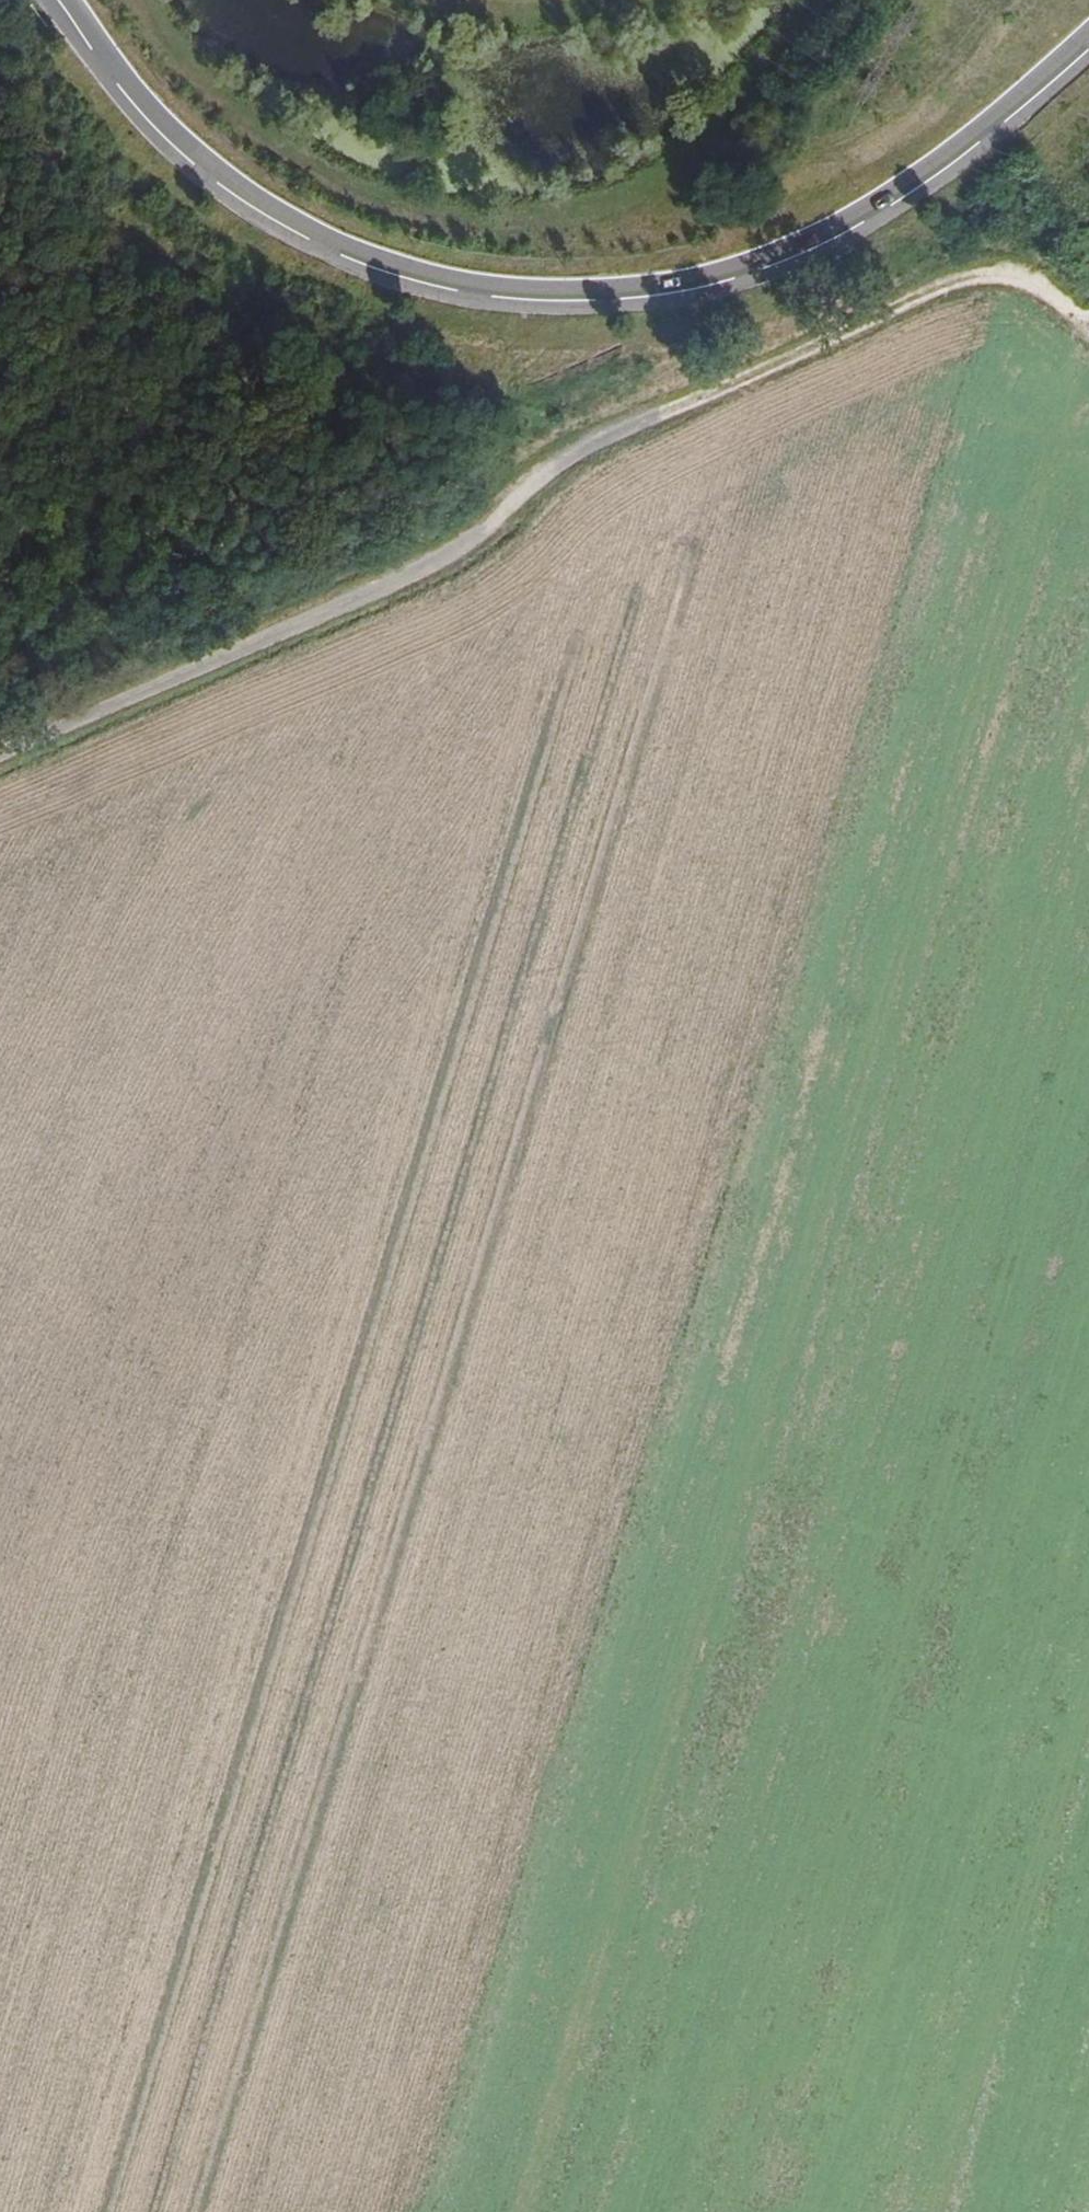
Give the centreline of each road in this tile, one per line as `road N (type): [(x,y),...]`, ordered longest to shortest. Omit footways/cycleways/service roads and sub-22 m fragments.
road 1 (track): [(0,752),(433,562),(586,445),(954,281),(1029,286),(1088,314)]
road 2 (primary): [(71,0),(161,120),(241,186),(312,229),(395,265),(486,288),(581,293),(671,286),(750,268),(823,233),(900,191),(1088,37)]

